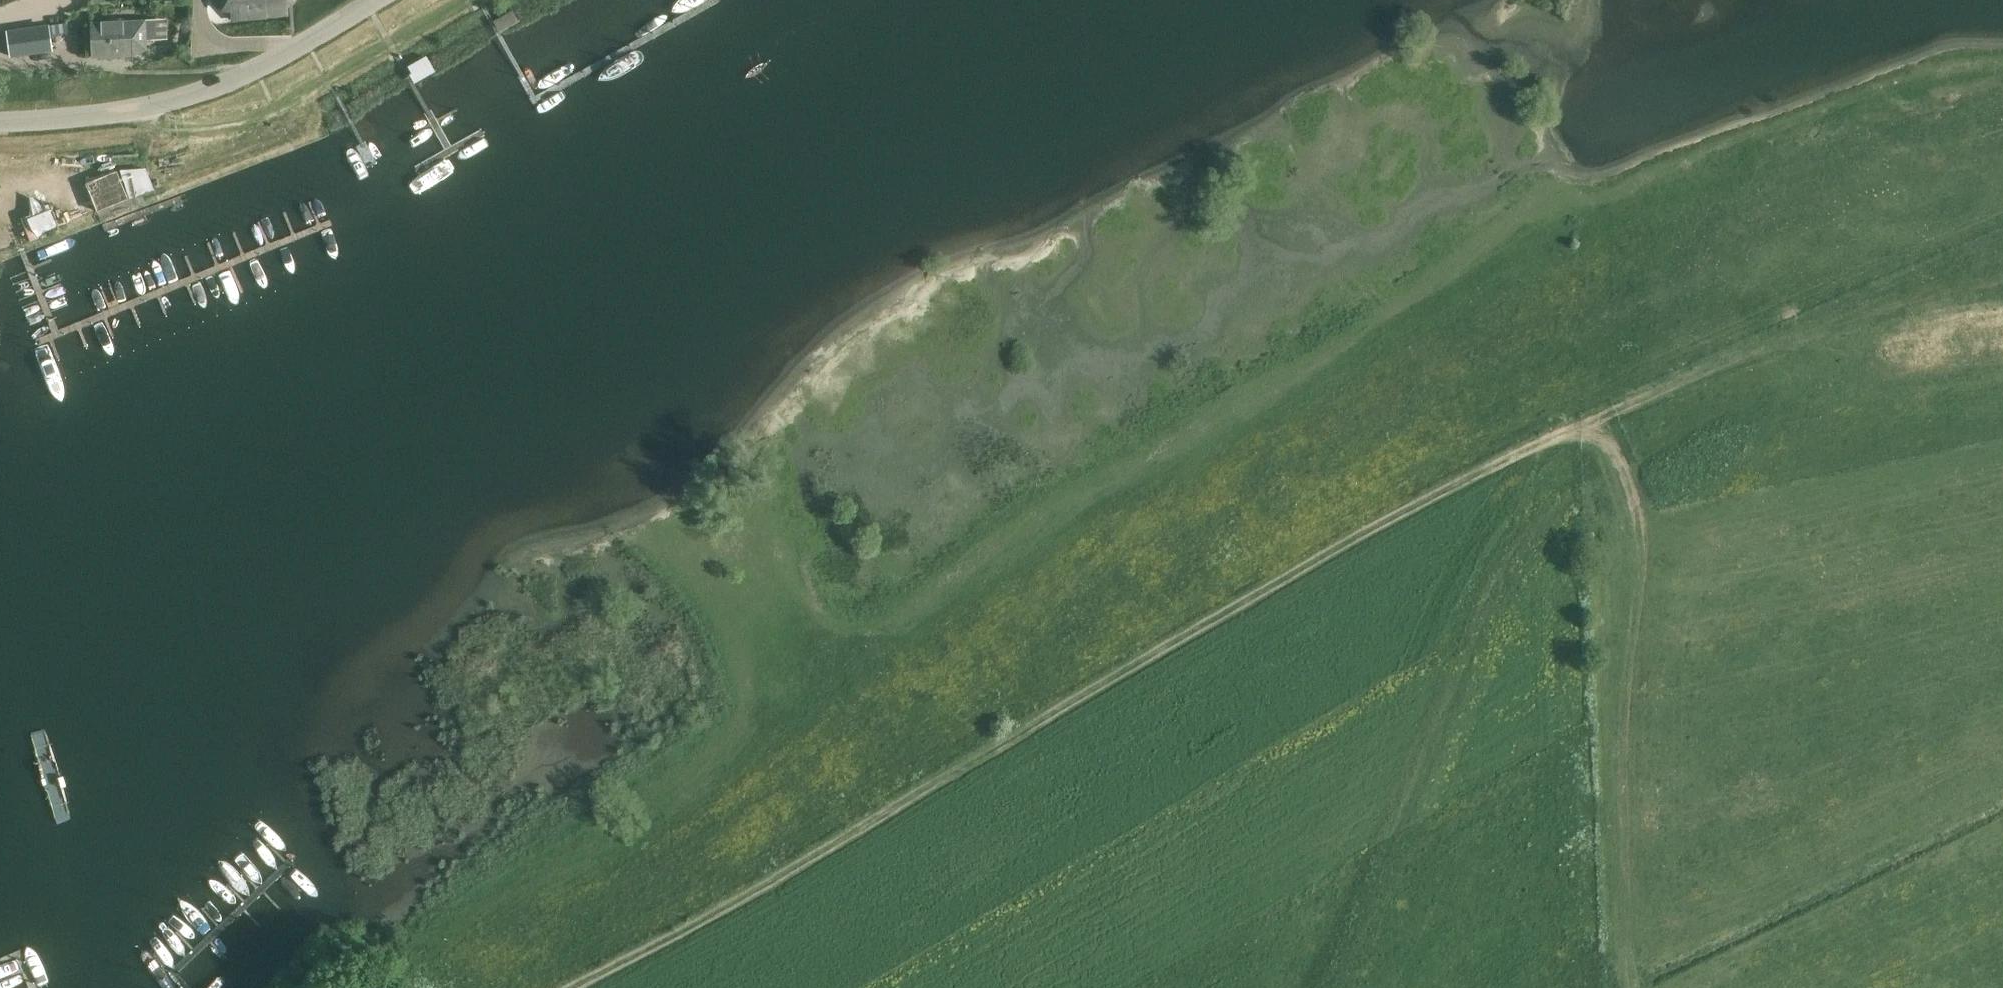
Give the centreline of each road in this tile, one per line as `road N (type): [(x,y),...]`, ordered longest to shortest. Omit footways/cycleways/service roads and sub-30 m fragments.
road 1 (tertiary): [(0,120),(120,109),(219,84),(373,0)]

